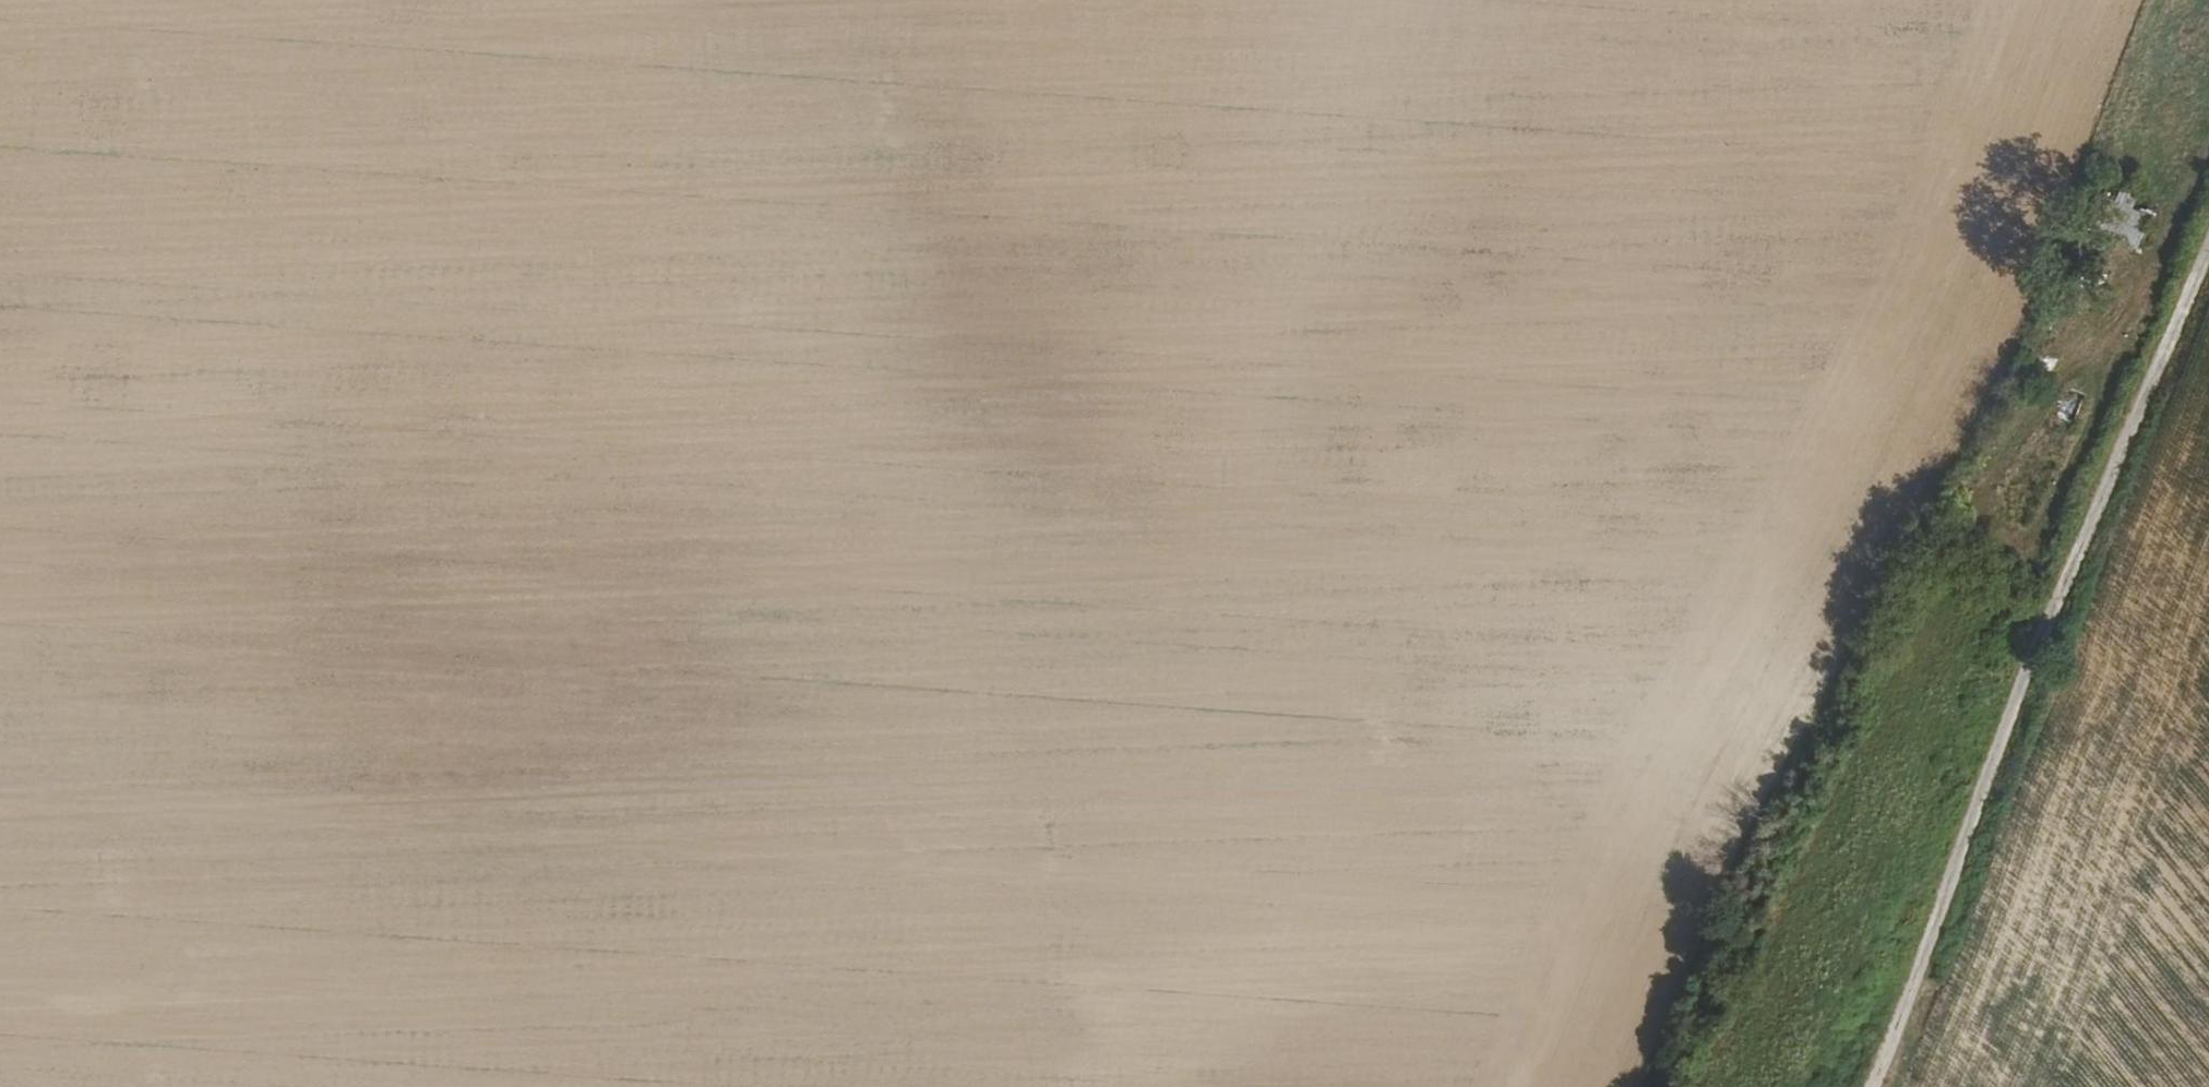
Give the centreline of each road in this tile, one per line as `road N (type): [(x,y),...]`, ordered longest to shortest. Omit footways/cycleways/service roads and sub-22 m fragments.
road 1 (track): [(2208,250),(2011,714),(1874,1086)]

